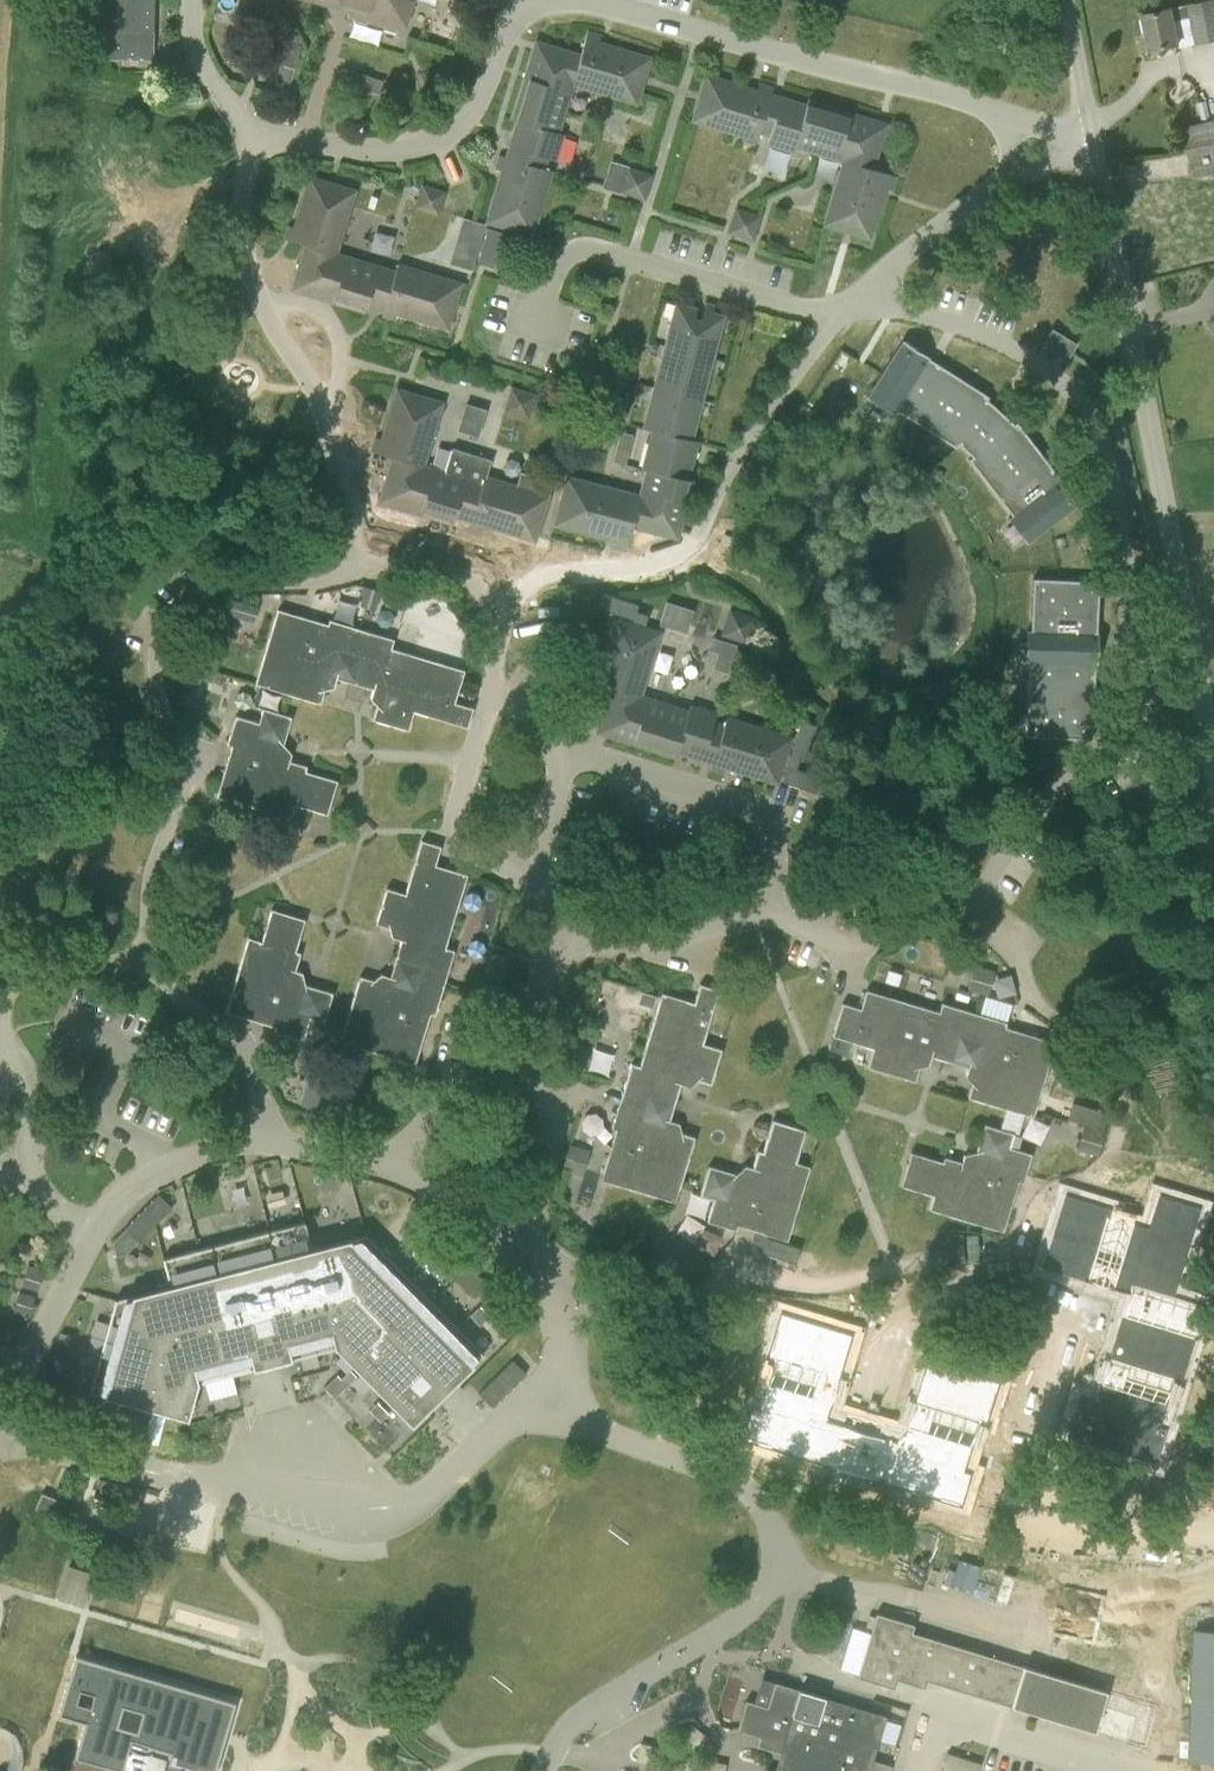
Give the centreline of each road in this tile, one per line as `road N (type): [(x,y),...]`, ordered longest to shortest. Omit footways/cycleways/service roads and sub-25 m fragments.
road 1 (residential): [(970,920),(1020,964),(1028,995),(1114,1059),(1130,1113),(1122,1151),(1039,1196),(982,1286),(940,1306),(861,1306),(746,1274),(655,1302),(569,1301)]
road 2 (residential): [(970,920),(983,886),(1031,814),(1115,754),(1138,723),(1142,696),(1115,491),(1090,416),(1042,366),(956,324),(851,304)]
road 3 (unclassified): [(1213,762),(1092,138)]
road 4 (residential): [(0,1435),(165,1475),(385,1508),(422,1500),(516,1414),(565,1393)]
road 5 (residential): [(142,957),(152,868),(184,776),(155,675),(156,644),(167,618),(210,588),(315,585),(364,563)]
road 6 (residential): [(851,304),(744,450),(684,554),(650,566),(532,579)]
road 7 (residential): [(258,143),(242,206),(246,262),(263,310),(317,397),(364,563)]
road 8 (residential): [(999,113),(589,0)]
road 9 (residential): [(767,1661),(791,1577),(779,1536),(750,1494),(714,1470),(581,1423),(565,1393)]
road 10 (residential): [(851,304),(782,305),(593,248),(553,267),(535,325)]
road 11 (residential): [(525,8),(504,34),(477,107),(431,145),(258,143)]
road 12 (residential): [(564,752),(761,815),(774,845),(767,909)]
road 13 (residential): [(12,978),(1,1028),(33,1101),(31,1173),(89,1241)]
road 14 (residential): [(767,1661),(578,1764),(549,1756),(543,1770)]
road 15 (residential): [(494,691),(455,835),(468,853),(531,871)]
road 16 (residential): [(517,1258),(560,1105),(526,1062),(523,1040)]
road 17 (residential): [(262,1141),(244,1044),(192,1009),(142,957)]
road 18 (residential): [(767,909),(815,930),(847,960),(900,924),(970,920)]
road 19 (residential): [(767,909),(666,948),(560,937)]
road 20 (residential): [(262,1141),(200,1154),(127,1188),(89,1241)]
road 21 (residential): [(89,1241),(0,1430)]
road 22 (residential): [(926,1714),(1120,1770)]
road 23 (residential): [(1008,182),(915,247),(851,304)]
road 24 (residential): [(523,1040),(464,1049),(395,1164)]
road 25 (residential): [(926,1714),(767,1661)]
road 26 (residential): [(258,143),(199,63),(191,0)]
road 27 (residential): [(517,1258),(492,1247),(395,1164)]
road 28 (unclassified): [(1092,138),(1066,0)]
road 29 (residential): [(395,1164),(262,1141)]
road 30 (residential): [(12,978),(142,957)]
road 31 (residential): [(564,752),(531,871)]

